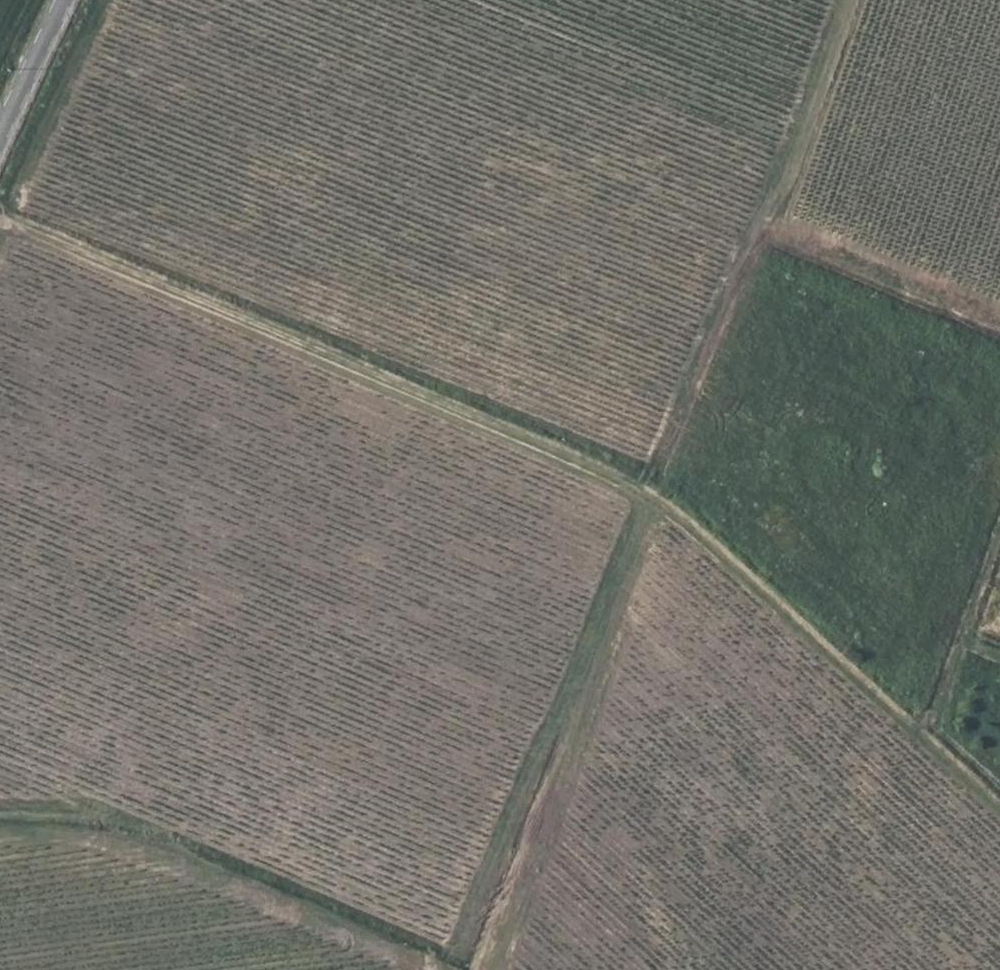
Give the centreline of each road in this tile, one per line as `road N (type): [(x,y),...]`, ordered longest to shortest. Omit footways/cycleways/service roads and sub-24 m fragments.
road 1 (track): [(999,812),(646,503),(335,360),(0,221)]
road 2 (track): [(868,0),(747,248),(646,503)]
road 3 (track): [(472,969),(646,503)]
road 4 (track): [(416,969),(305,913),(145,857),(63,840),(0,840)]
road 5 (unclassified): [(63,0),(0,141)]

